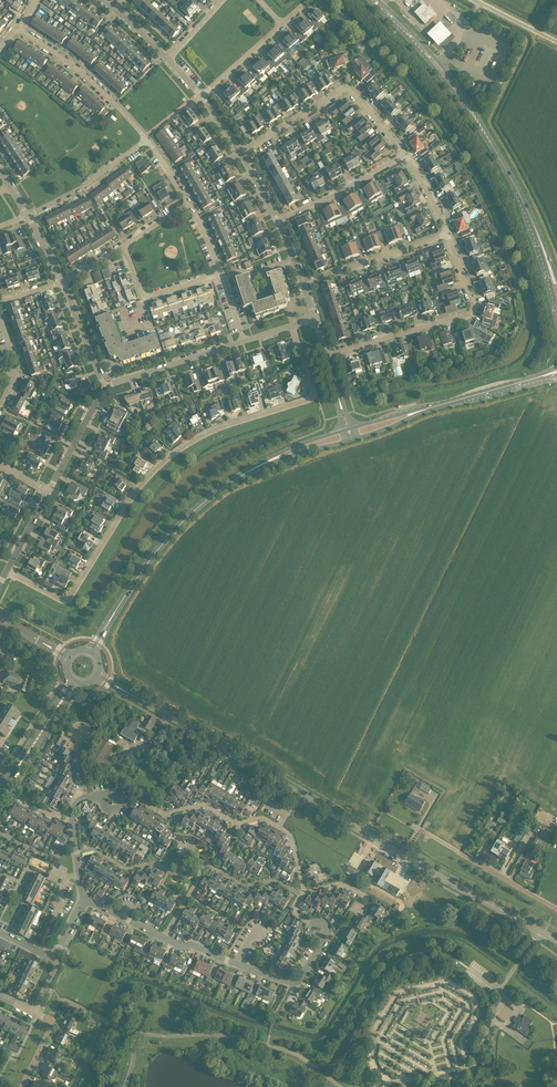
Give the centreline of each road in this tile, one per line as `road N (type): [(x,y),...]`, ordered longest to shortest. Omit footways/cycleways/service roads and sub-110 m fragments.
road 1 (tertiary): [(541,932),(124,691)]
road 2 (residential): [(9,572),(65,602),(133,497),(169,458),(225,426),(313,397),(293,325)]
road 3 (primary): [(542,246),(466,105),(373,0)]
road 4 (residential): [(126,799),(164,813),(202,805),(235,823),(266,819),(291,836),(303,892)]
road 5 (residential): [(326,354),(473,308),(446,232)]
road 6 (tertiary): [(107,625),(176,529),(254,469)]
road 7 (residential): [(405,153),(346,87),(241,152)]
road 8 (residential): [(163,938),(289,981),(303,976),(321,938)]
road 9 (residential): [(148,138),(20,26)]
road 10 (unclassified): [(556,909),(421,830)]
road 11 (residential): [(304,283),(446,232)]
road 12 (residential): [(106,387),(245,341)]
road 13 (residential): [(277,220),(405,153)]
road 14 (residential): [(28,216),(148,138)]
road 15 (tertiary): [(0,798),(78,683)]
road 16 (residential): [(222,275),(149,297),(122,243)]
road 17 (tertiary): [(70,678),(0,785)]

